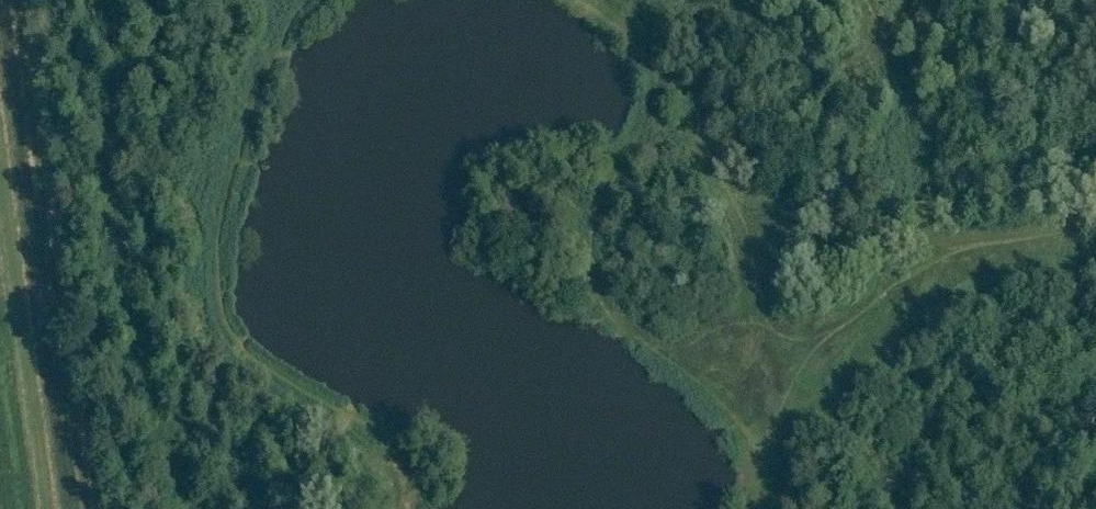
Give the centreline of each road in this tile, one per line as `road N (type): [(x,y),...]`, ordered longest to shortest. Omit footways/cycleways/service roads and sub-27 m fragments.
road 1 (track): [(0,132),(48,508)]

